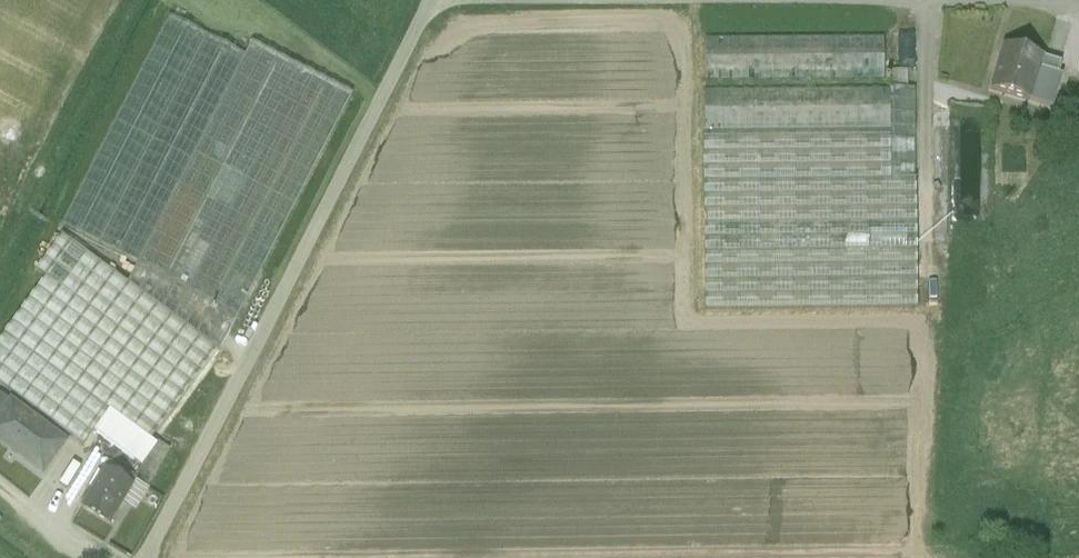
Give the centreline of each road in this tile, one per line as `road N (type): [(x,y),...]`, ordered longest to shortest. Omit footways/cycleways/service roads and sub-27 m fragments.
road 1 (residential): [(429,1),(208,456),(149,557)]
road 2 (residential): [(429,1),(734,0)]

